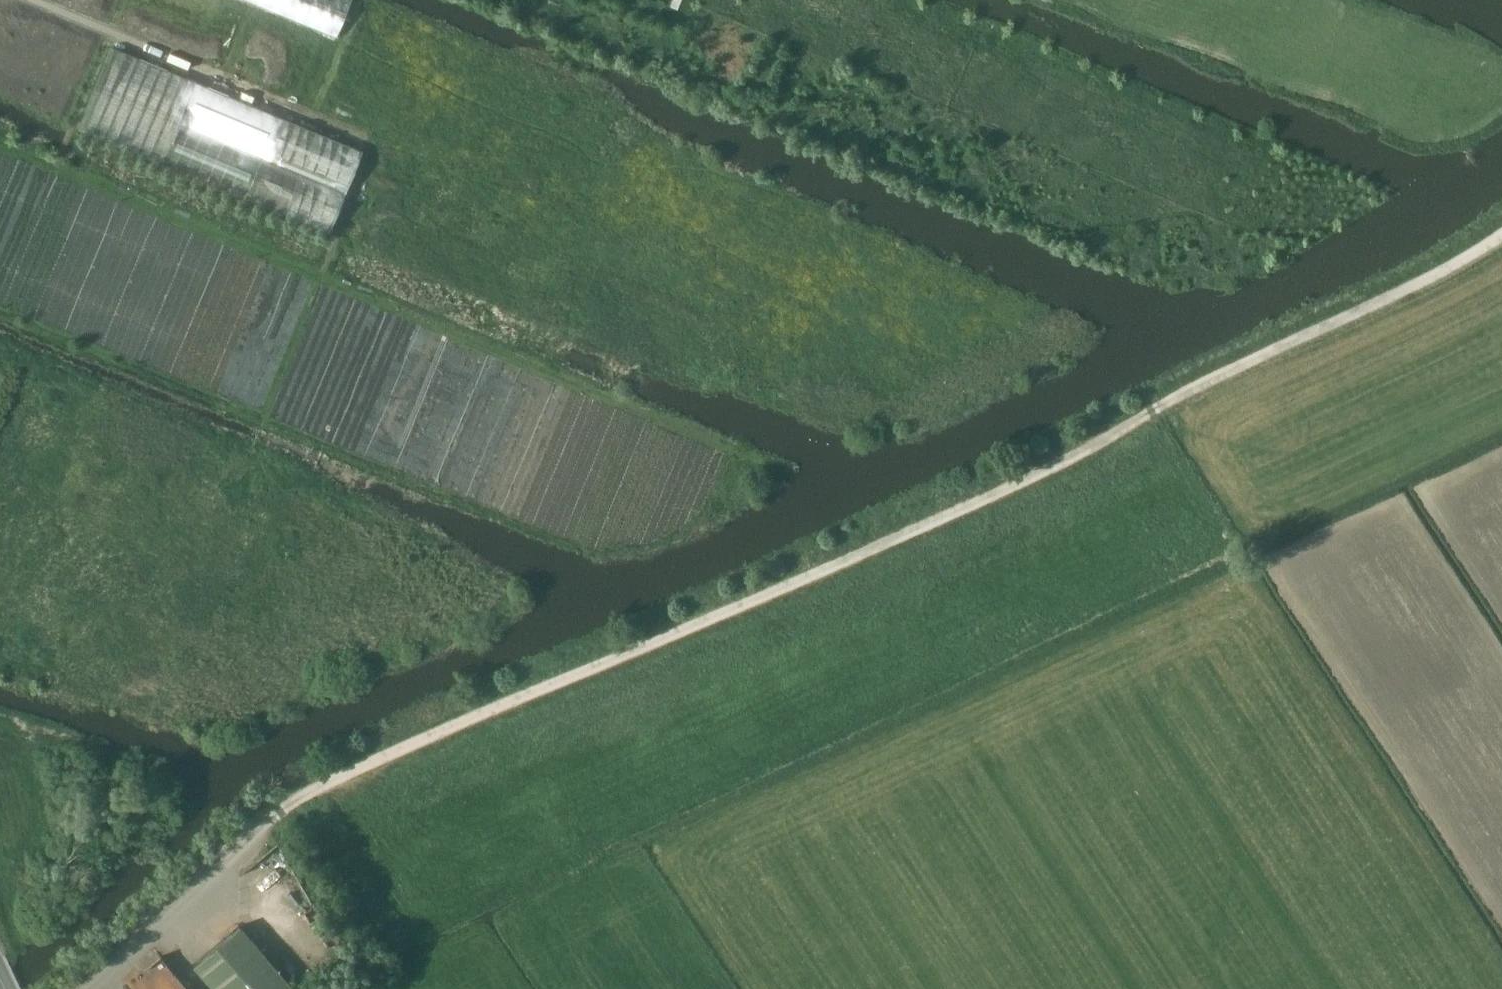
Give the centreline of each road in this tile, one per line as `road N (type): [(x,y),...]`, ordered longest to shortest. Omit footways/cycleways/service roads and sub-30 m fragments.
road 1 (track): [(1501,235),(1098,442),(335,779),(279,812)]

